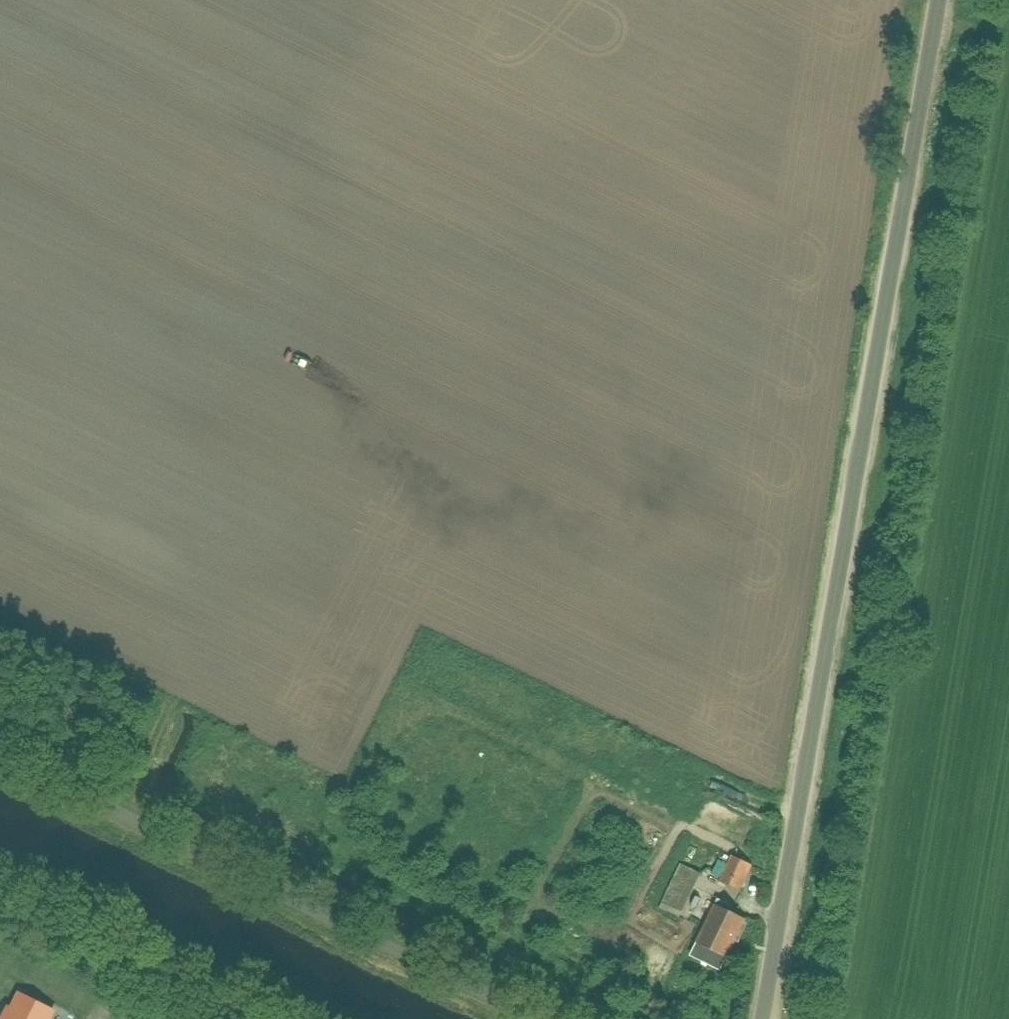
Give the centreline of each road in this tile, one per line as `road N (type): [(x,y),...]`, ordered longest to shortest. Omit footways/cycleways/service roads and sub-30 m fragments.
road 1 (unclassified): [(762,1018),(943,0)]
road 2 (unclassified): [(0,754),(540,1018)]
road 3 (unclassified): [(0,900),(240,1018)]

